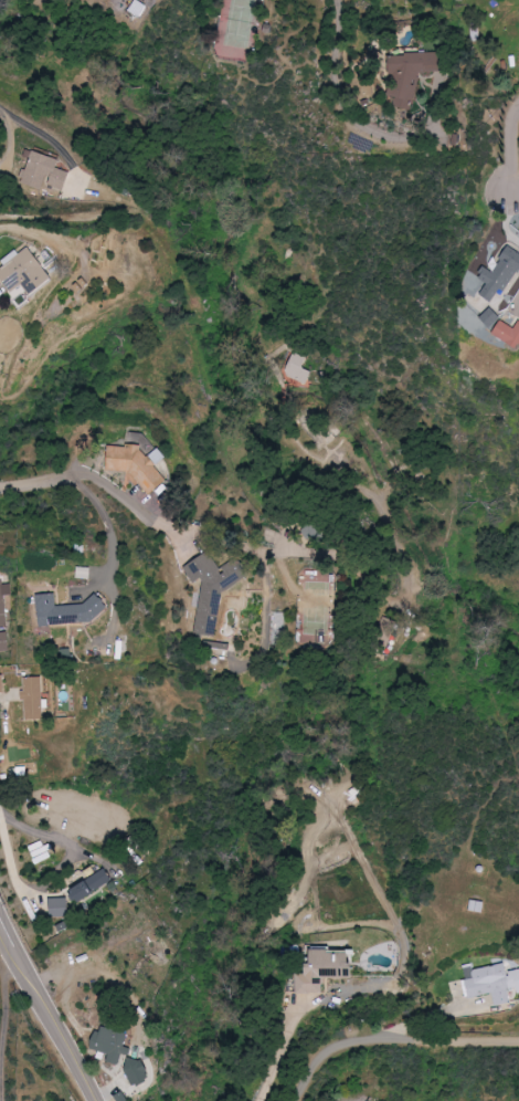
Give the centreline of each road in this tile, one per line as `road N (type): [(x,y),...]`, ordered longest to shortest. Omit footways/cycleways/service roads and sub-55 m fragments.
road 1 (tertiary): [(0,926),(95,1100)]
road 2 (residential): [(0,489),(92,474),(139,508)]

